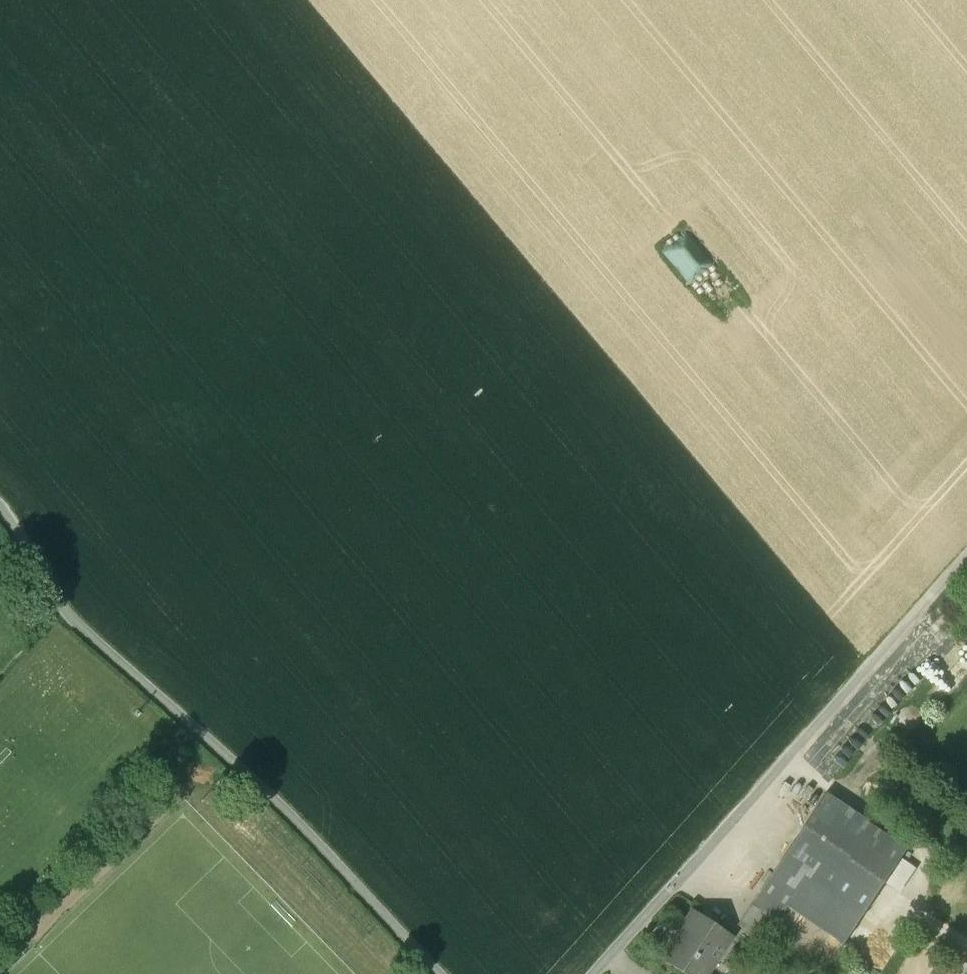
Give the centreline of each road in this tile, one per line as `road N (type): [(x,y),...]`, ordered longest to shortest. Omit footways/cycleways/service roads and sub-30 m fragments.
road 1 (track): [(0,510),(68,619),(249,777),(436,973)]
road 2 (track): [(966,557),(594,973)]

